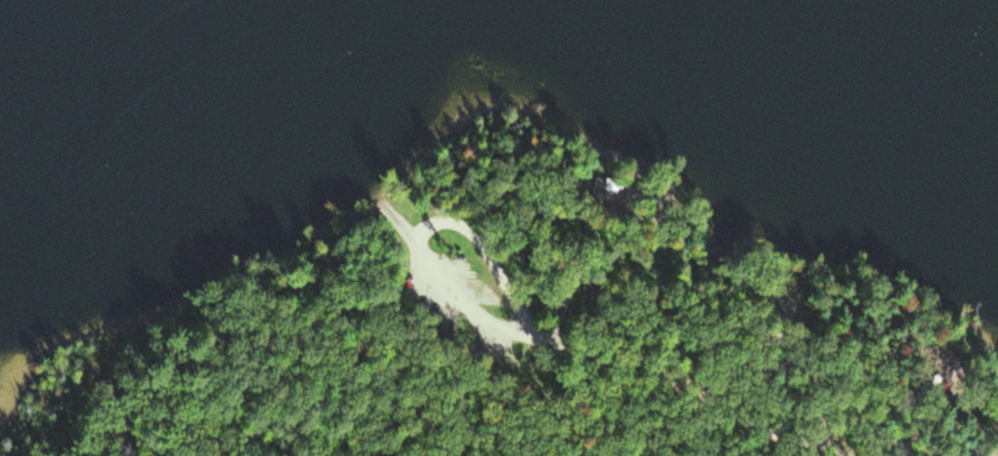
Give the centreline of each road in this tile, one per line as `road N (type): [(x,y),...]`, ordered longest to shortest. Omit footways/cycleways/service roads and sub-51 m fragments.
road 1 (residential): [(359,202),(437,309),(707,405),(819,455)]

